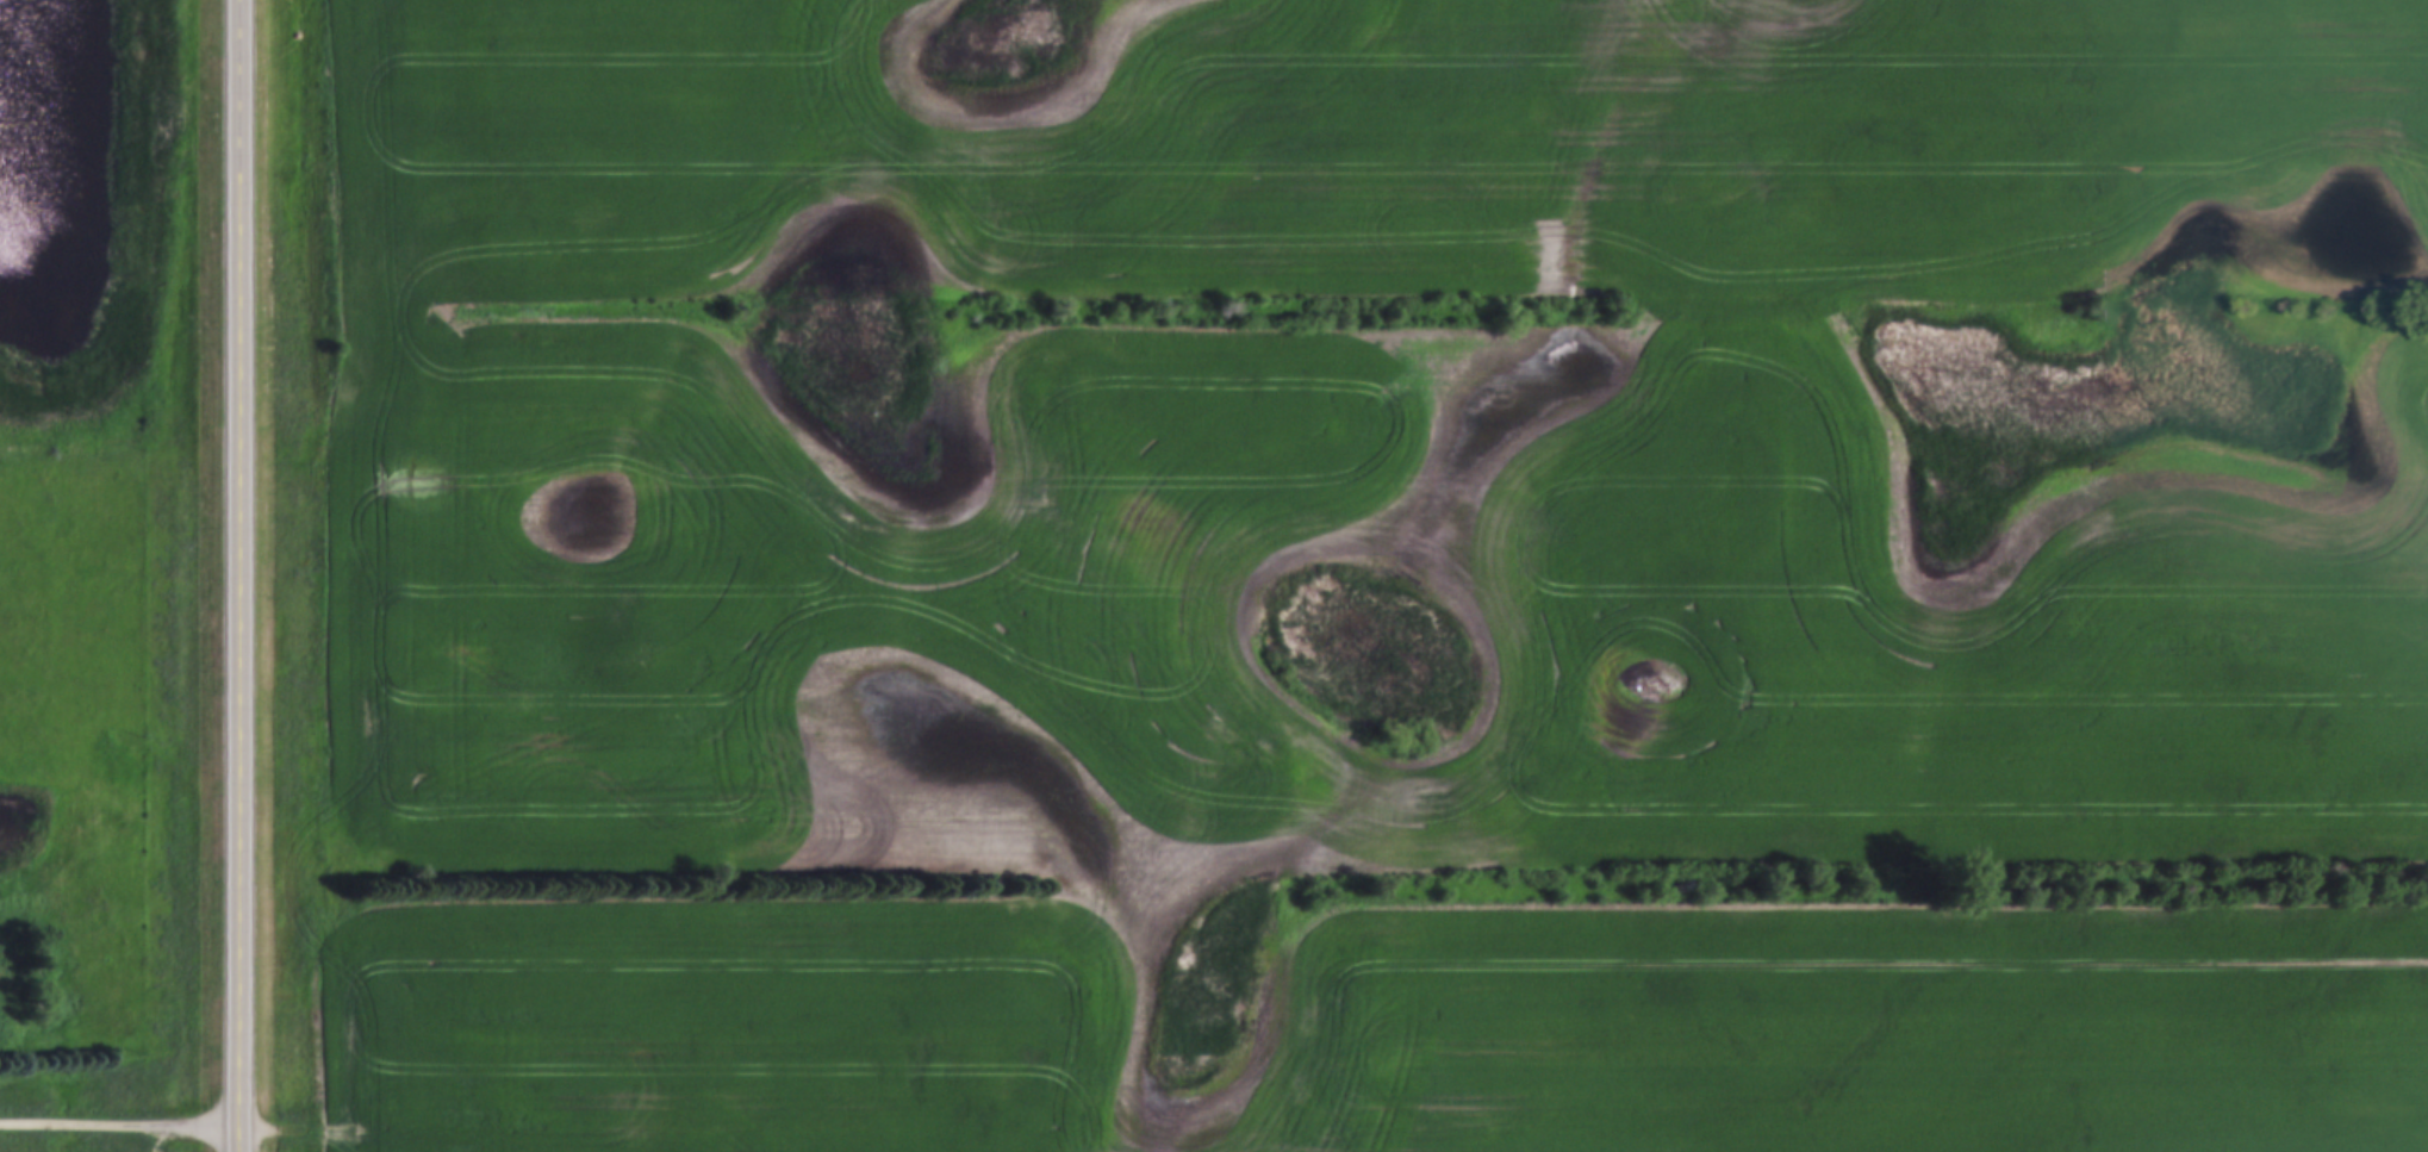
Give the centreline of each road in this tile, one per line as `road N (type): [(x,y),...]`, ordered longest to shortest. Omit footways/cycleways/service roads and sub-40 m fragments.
road 1 (secondary): [(237,1151),(238,0)]

